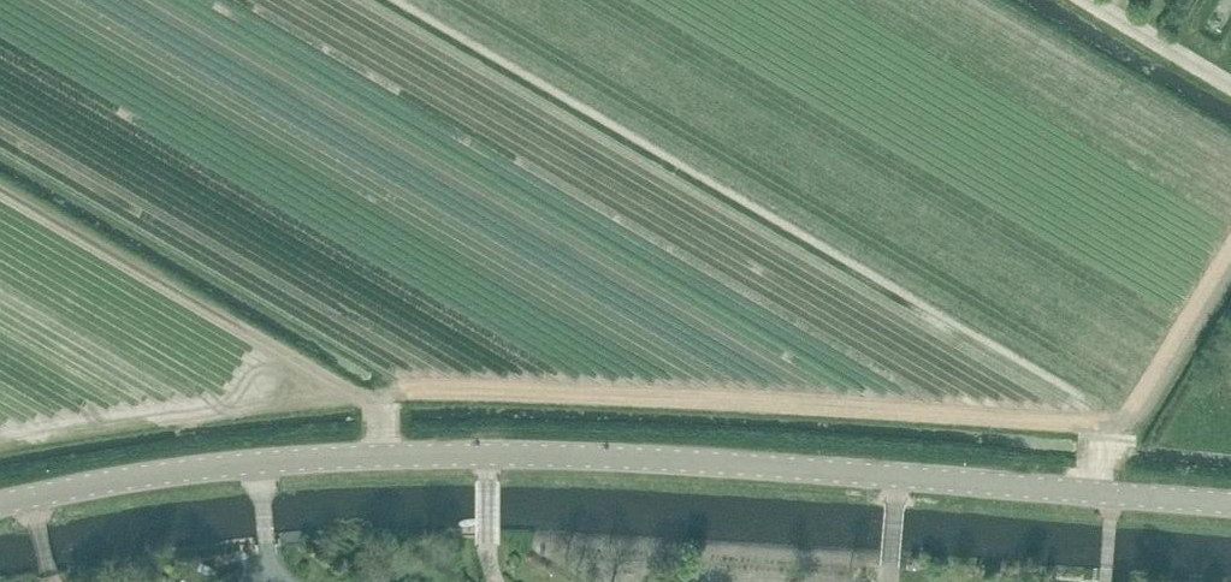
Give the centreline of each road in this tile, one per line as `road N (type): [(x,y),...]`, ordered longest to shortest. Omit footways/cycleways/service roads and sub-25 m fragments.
road 1 (unclassified): [(0,503),(247,465),(448,454),(649,459),(1230,501)]

